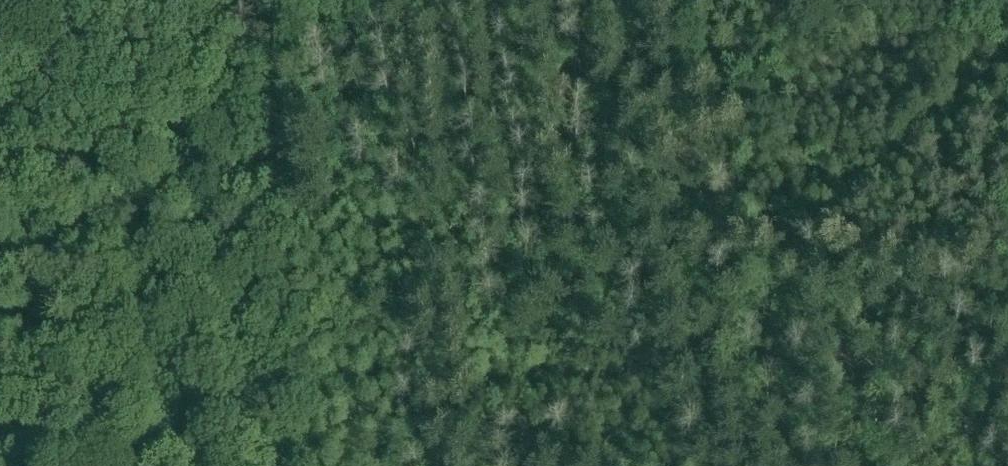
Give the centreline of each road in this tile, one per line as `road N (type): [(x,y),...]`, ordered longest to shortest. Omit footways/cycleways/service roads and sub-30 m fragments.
road 1 (track): [(339,0),(376,465)]

